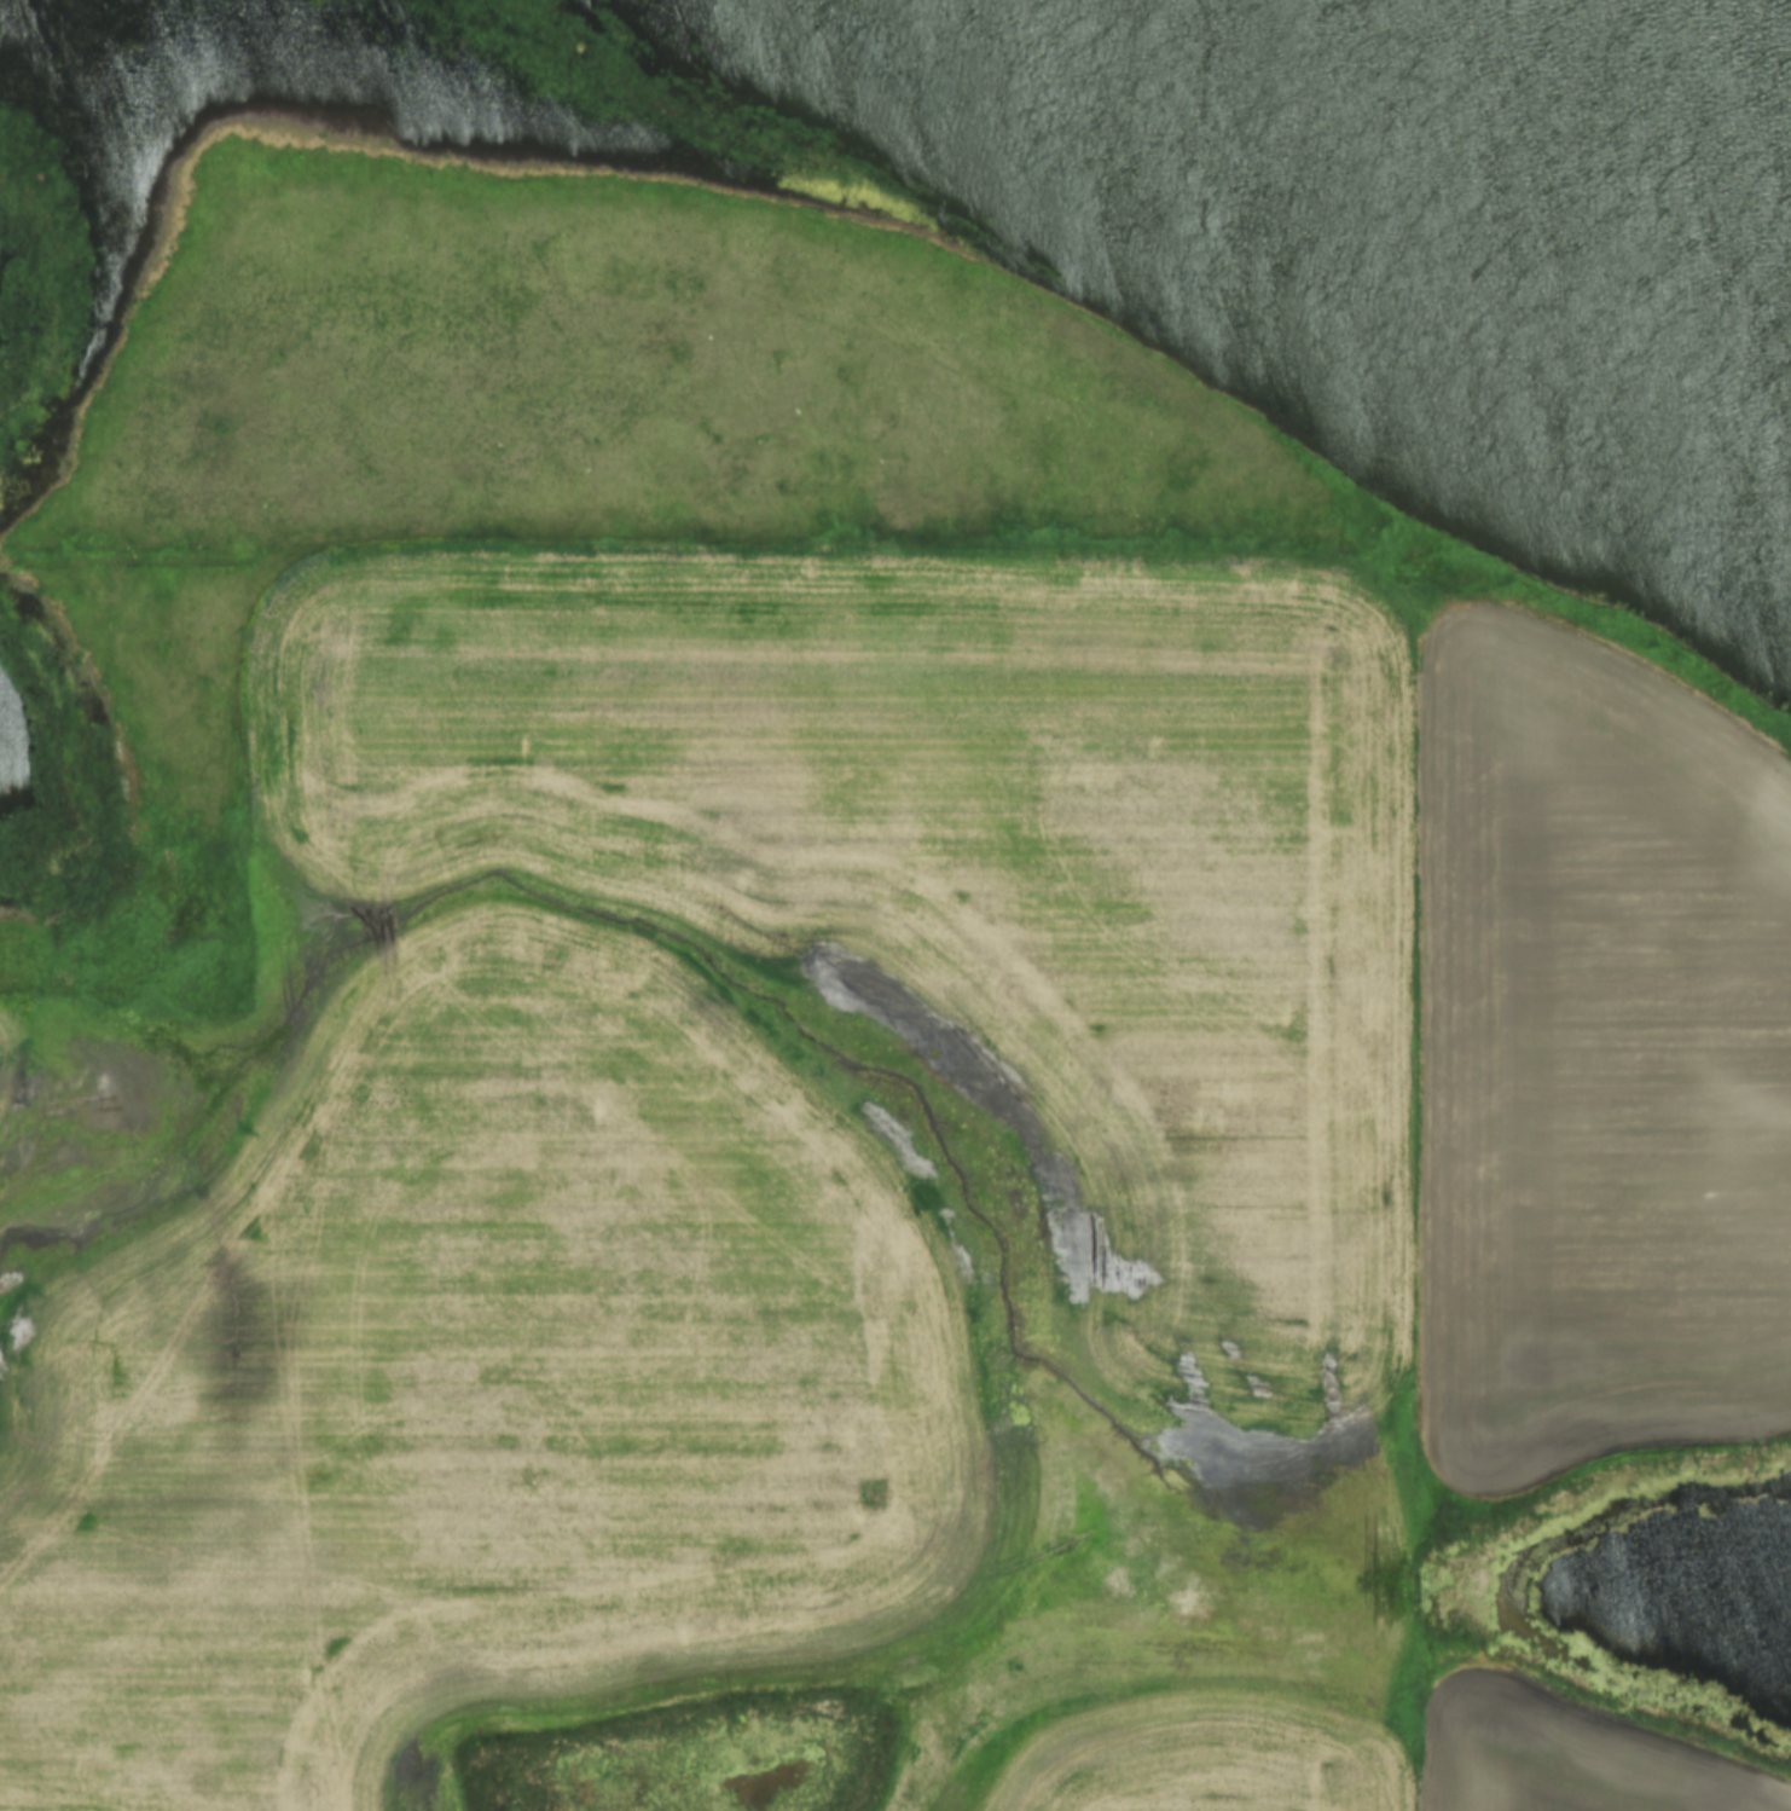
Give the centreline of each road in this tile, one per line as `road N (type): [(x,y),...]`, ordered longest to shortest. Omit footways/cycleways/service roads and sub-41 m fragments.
road 1 (track): [(1790,759),(1511,588)]

